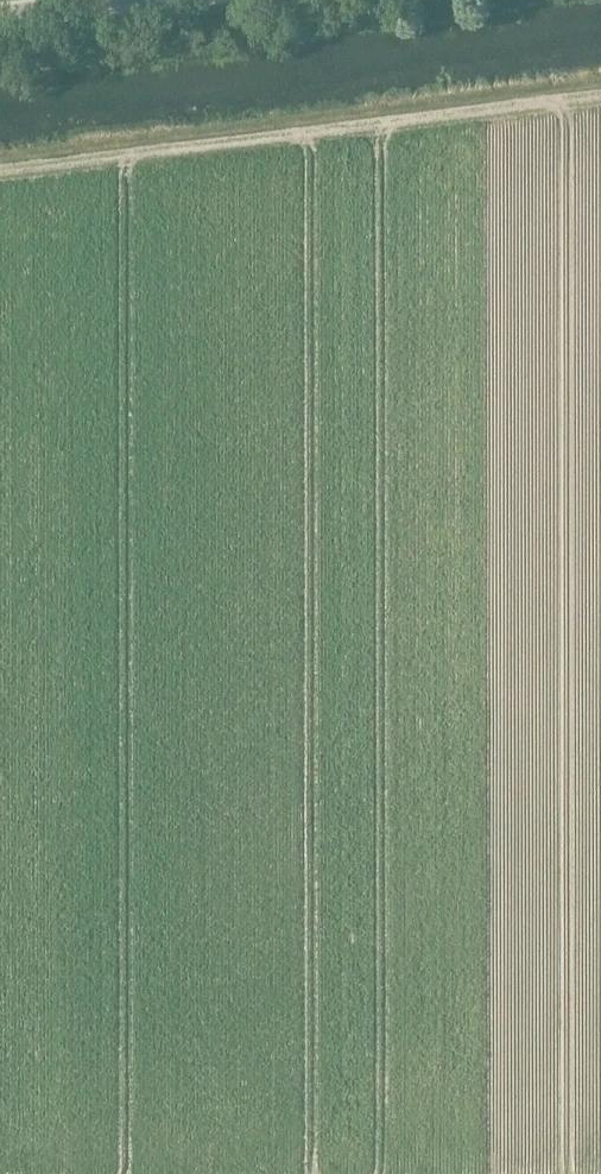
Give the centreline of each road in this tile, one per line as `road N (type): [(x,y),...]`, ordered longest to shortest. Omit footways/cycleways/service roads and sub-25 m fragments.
road 1 (unclassified): [(0,16),(128,0)]

